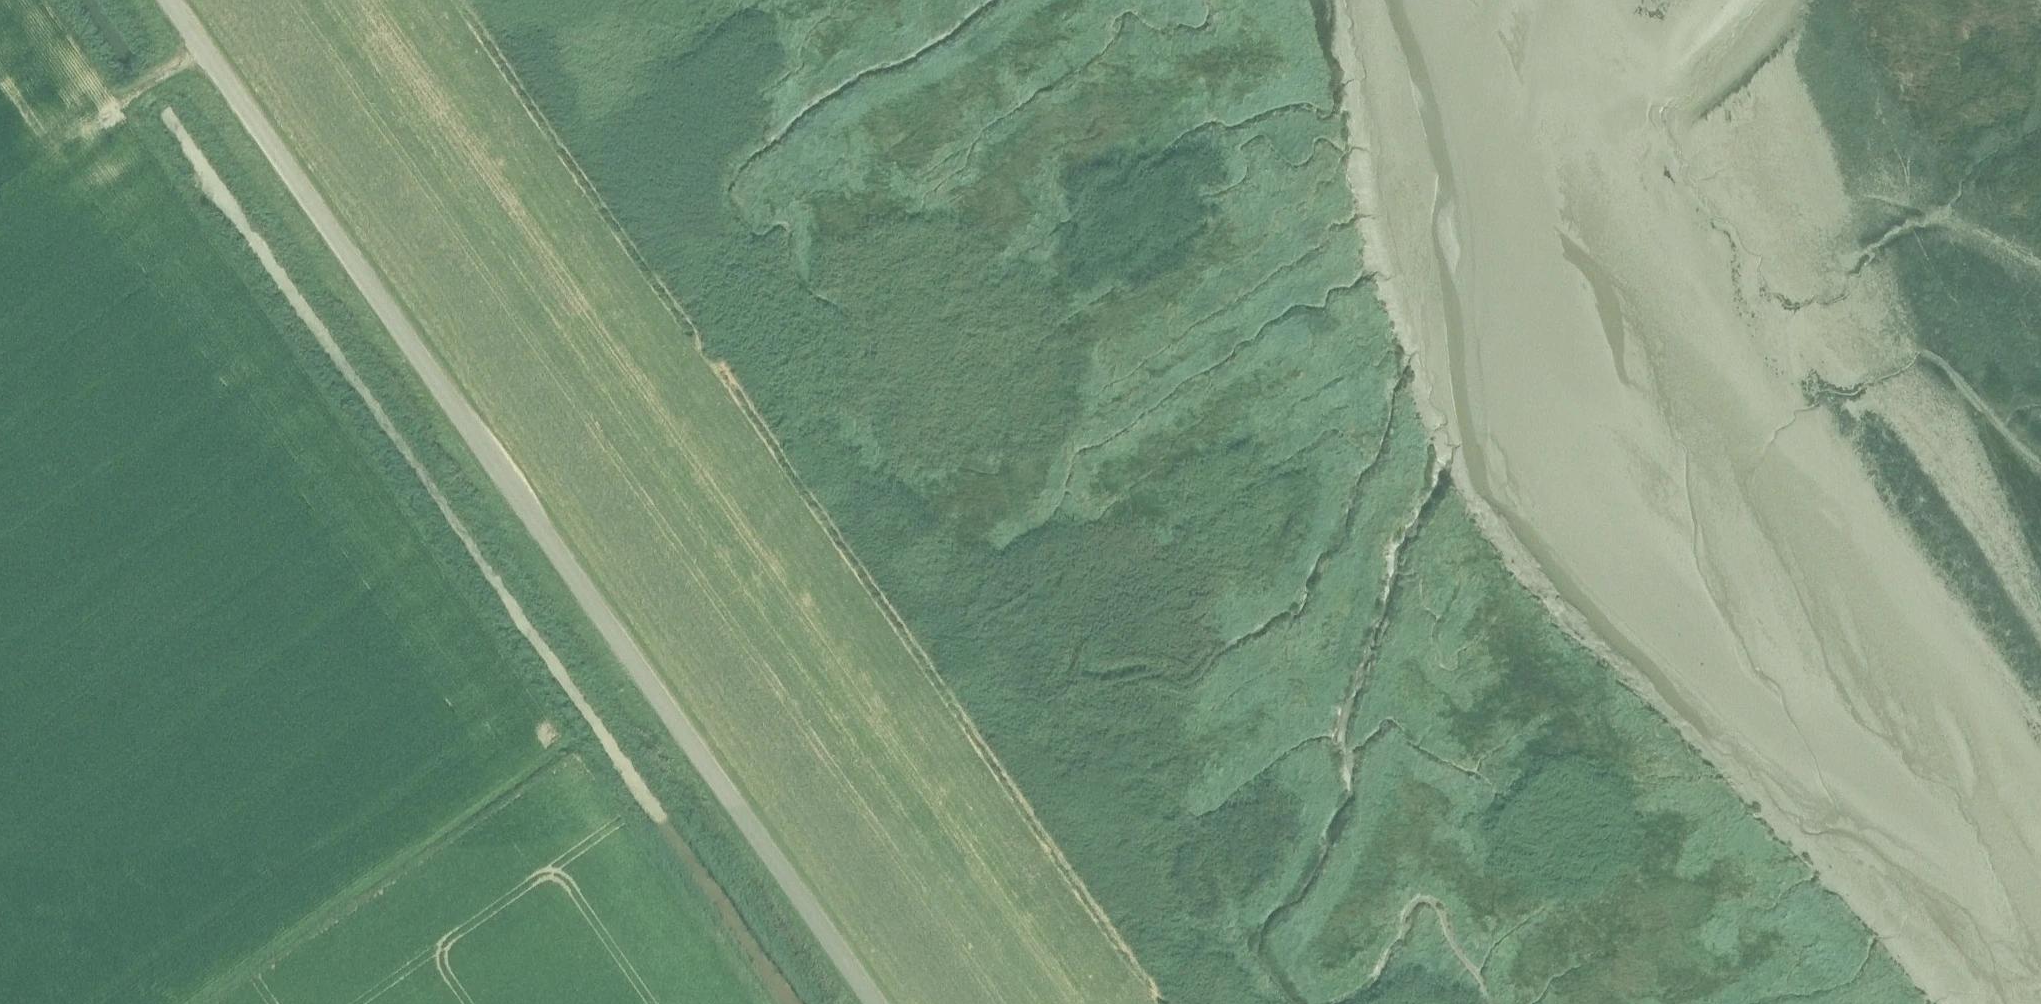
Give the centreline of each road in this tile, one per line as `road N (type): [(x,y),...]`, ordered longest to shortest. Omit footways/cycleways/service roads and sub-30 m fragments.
road 1 (track): [(1052,1003),(330,0)]
road 2 (unclassified): [(878,1003),(169,0)]

